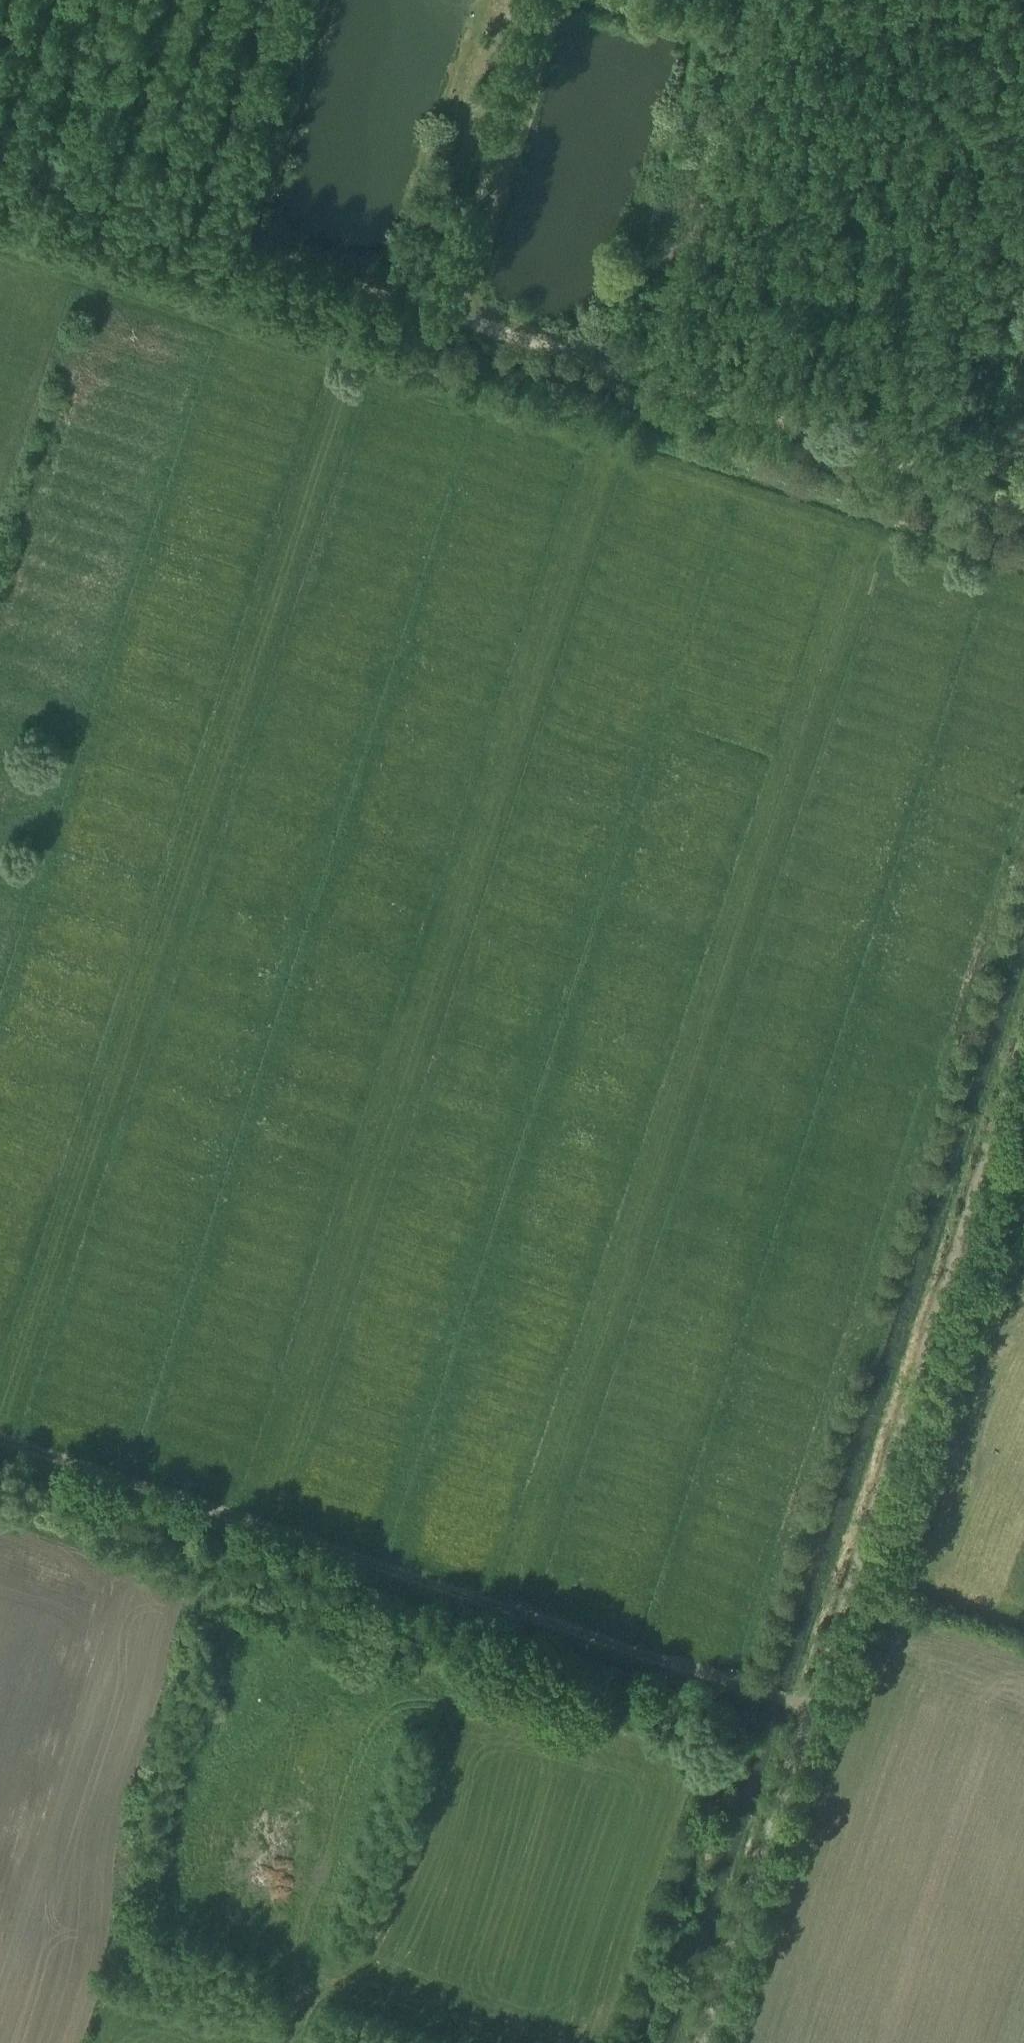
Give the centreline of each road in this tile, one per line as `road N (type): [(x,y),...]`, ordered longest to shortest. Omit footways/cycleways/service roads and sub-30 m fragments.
road 1 (track): [(808,1708),(0,1448)]
road 2 (track): [(1023,1042),(808,1708)]
road 3 (track): [(1023,500),(377,295)]
road 4 (track): [(377,295),(0,171)]
road 5 (track): [(808,1708),(703,2042)]

